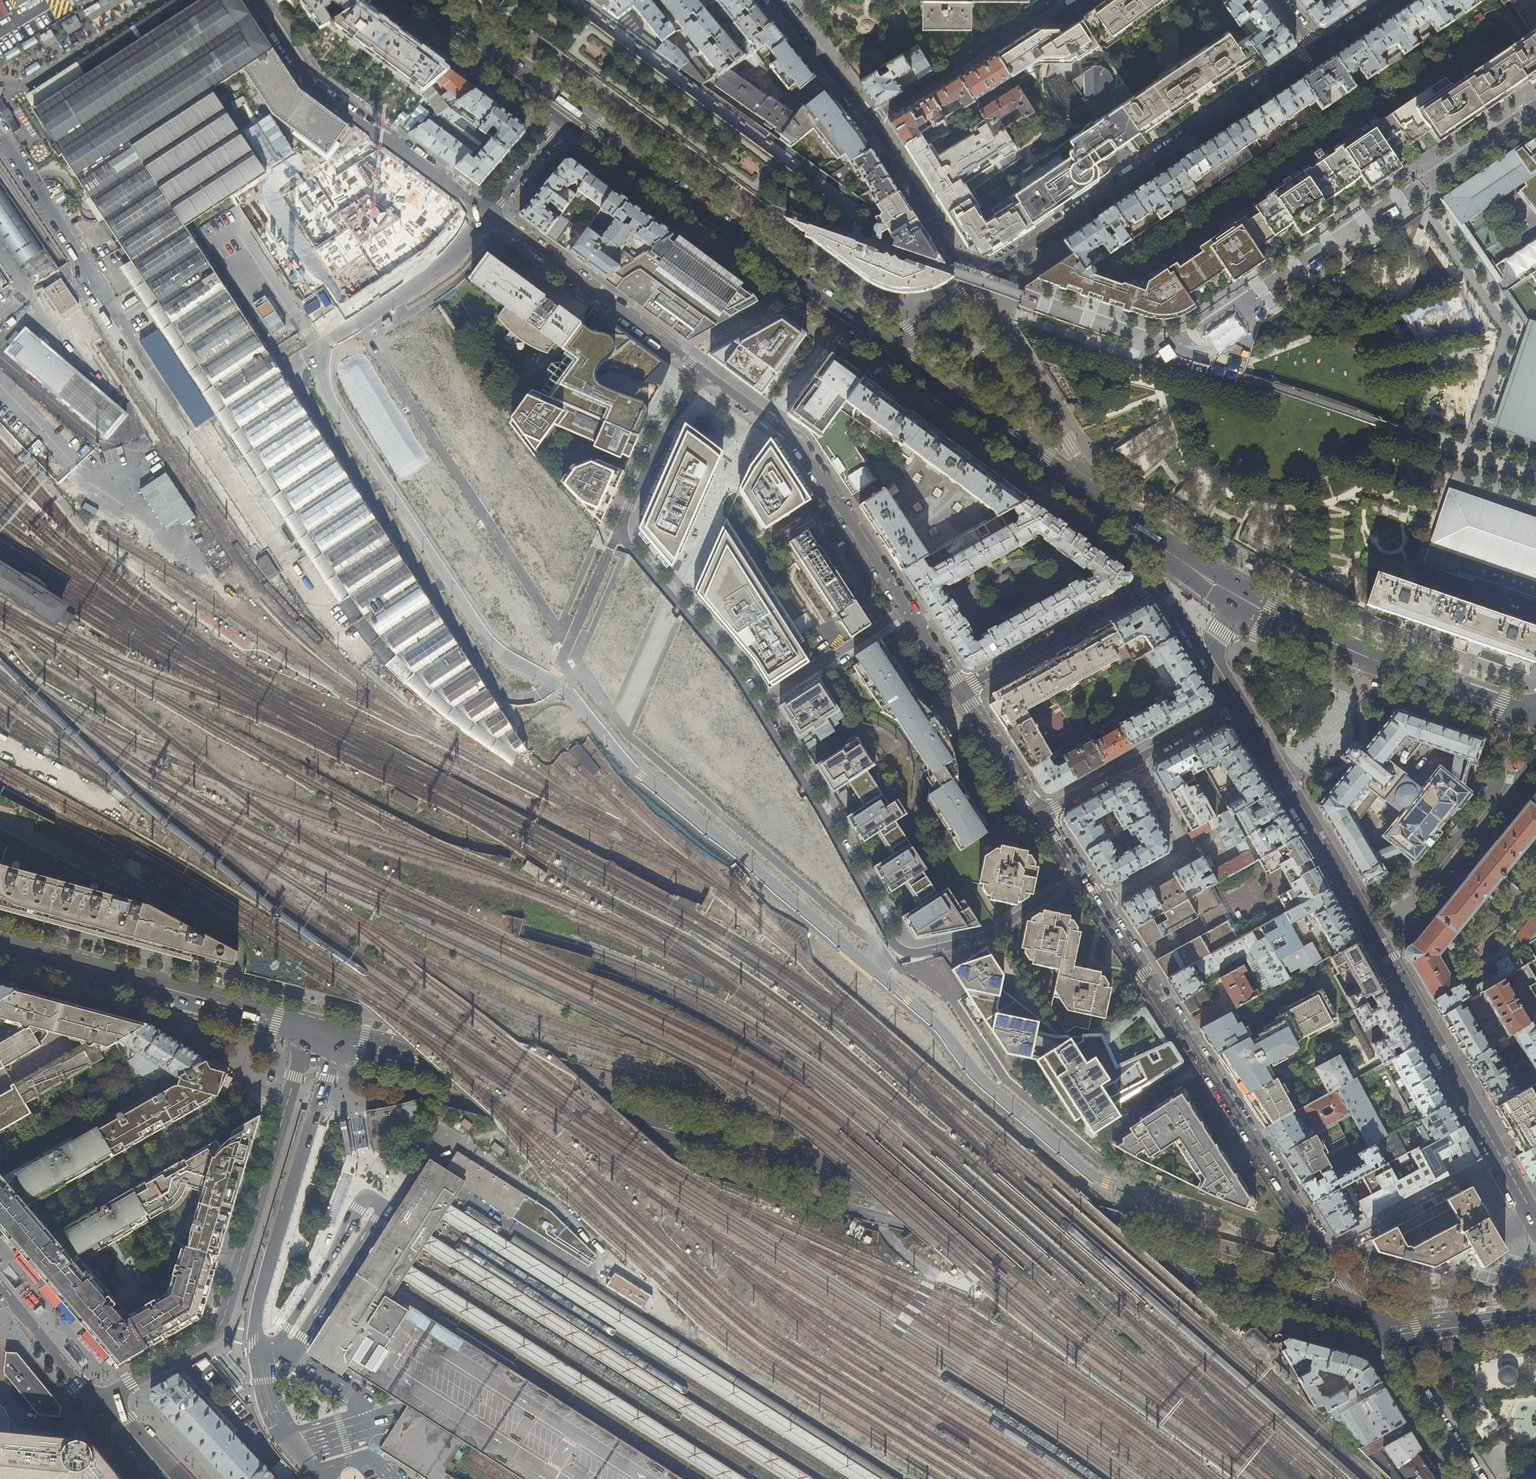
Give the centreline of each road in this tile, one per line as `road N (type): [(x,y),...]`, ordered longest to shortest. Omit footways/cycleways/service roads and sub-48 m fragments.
road 1 (primary): [(308,1030),(1189,1269)]
road 2 (tertiary): [(1239,703),(1535,1219)]
road 3 (residential): [(1376,1326),(1100,903)]
road 4 (residential): [(571,646),(541,699),(486,640),(307,364)]
road 5 (residential): [(102,1405),(221,1327),(308,1030)]
road 6 (residential): [(1319,48),(972,285)]
road 7 (residential): [(915,954),(1009,1083),(1111,1167),(1189,1269)]
road 8 (residential): [(896,947),(735,668),(672,598)]
road 9 (residential): [(960,690),(797,440),(707,375)]
road 10 (secondary): [(1166,553),(1266,613),(1535,718)]
road 11 (secondary): [(567,119),(880,348)]
road 12 (residential): [(363,324),(571,646)]
road 13 (residential): [(620,722),(862,936),(896,947)]
road 14 (secondary): [(880,348),(1166,553)]
road 15 (residential): [(777,0),(871,120),(972,285)]
road 16 (residential): [(257,0),(311,81),(490,214)]
road 17 (primary): [(308,1030),(0,945)]
road 18 (residential): [(707,375),(490,214)]
road 19 (residential): [(1159,581),(960,690)]
road 20 (residential): [(1136,760),(1182,852),(1100,903)]
road 21 (secondary): [(407,0),(567,119)]
road 22 (primary): [(1189,1269),(1376,1326)]
road 23 (residential): [(1082,875),(989,935),(915,954)]
road 24 (residential): [(1376,1326),(1473,1478)]
road 25 (residential): [(490,214),(453,261),(363,324)]
road 26 (residential): [(626,522),(661,435),(707,375)]
road 27 (primary): [(1376,1326),(1453,1327),(1535,1314)]
road 28 (residential): [(0,1287),(102,1405)]
road 29 (residential): [(960,690),(1042,813)]
road 30 (tertiary): [(1159,581),(1239,703)]
road 31 (residential): [(626,522),(571,646)]
road 32 (residential): [(672,598),(620,722)]
road 33 (residential): [(490,214),(567,119)]

